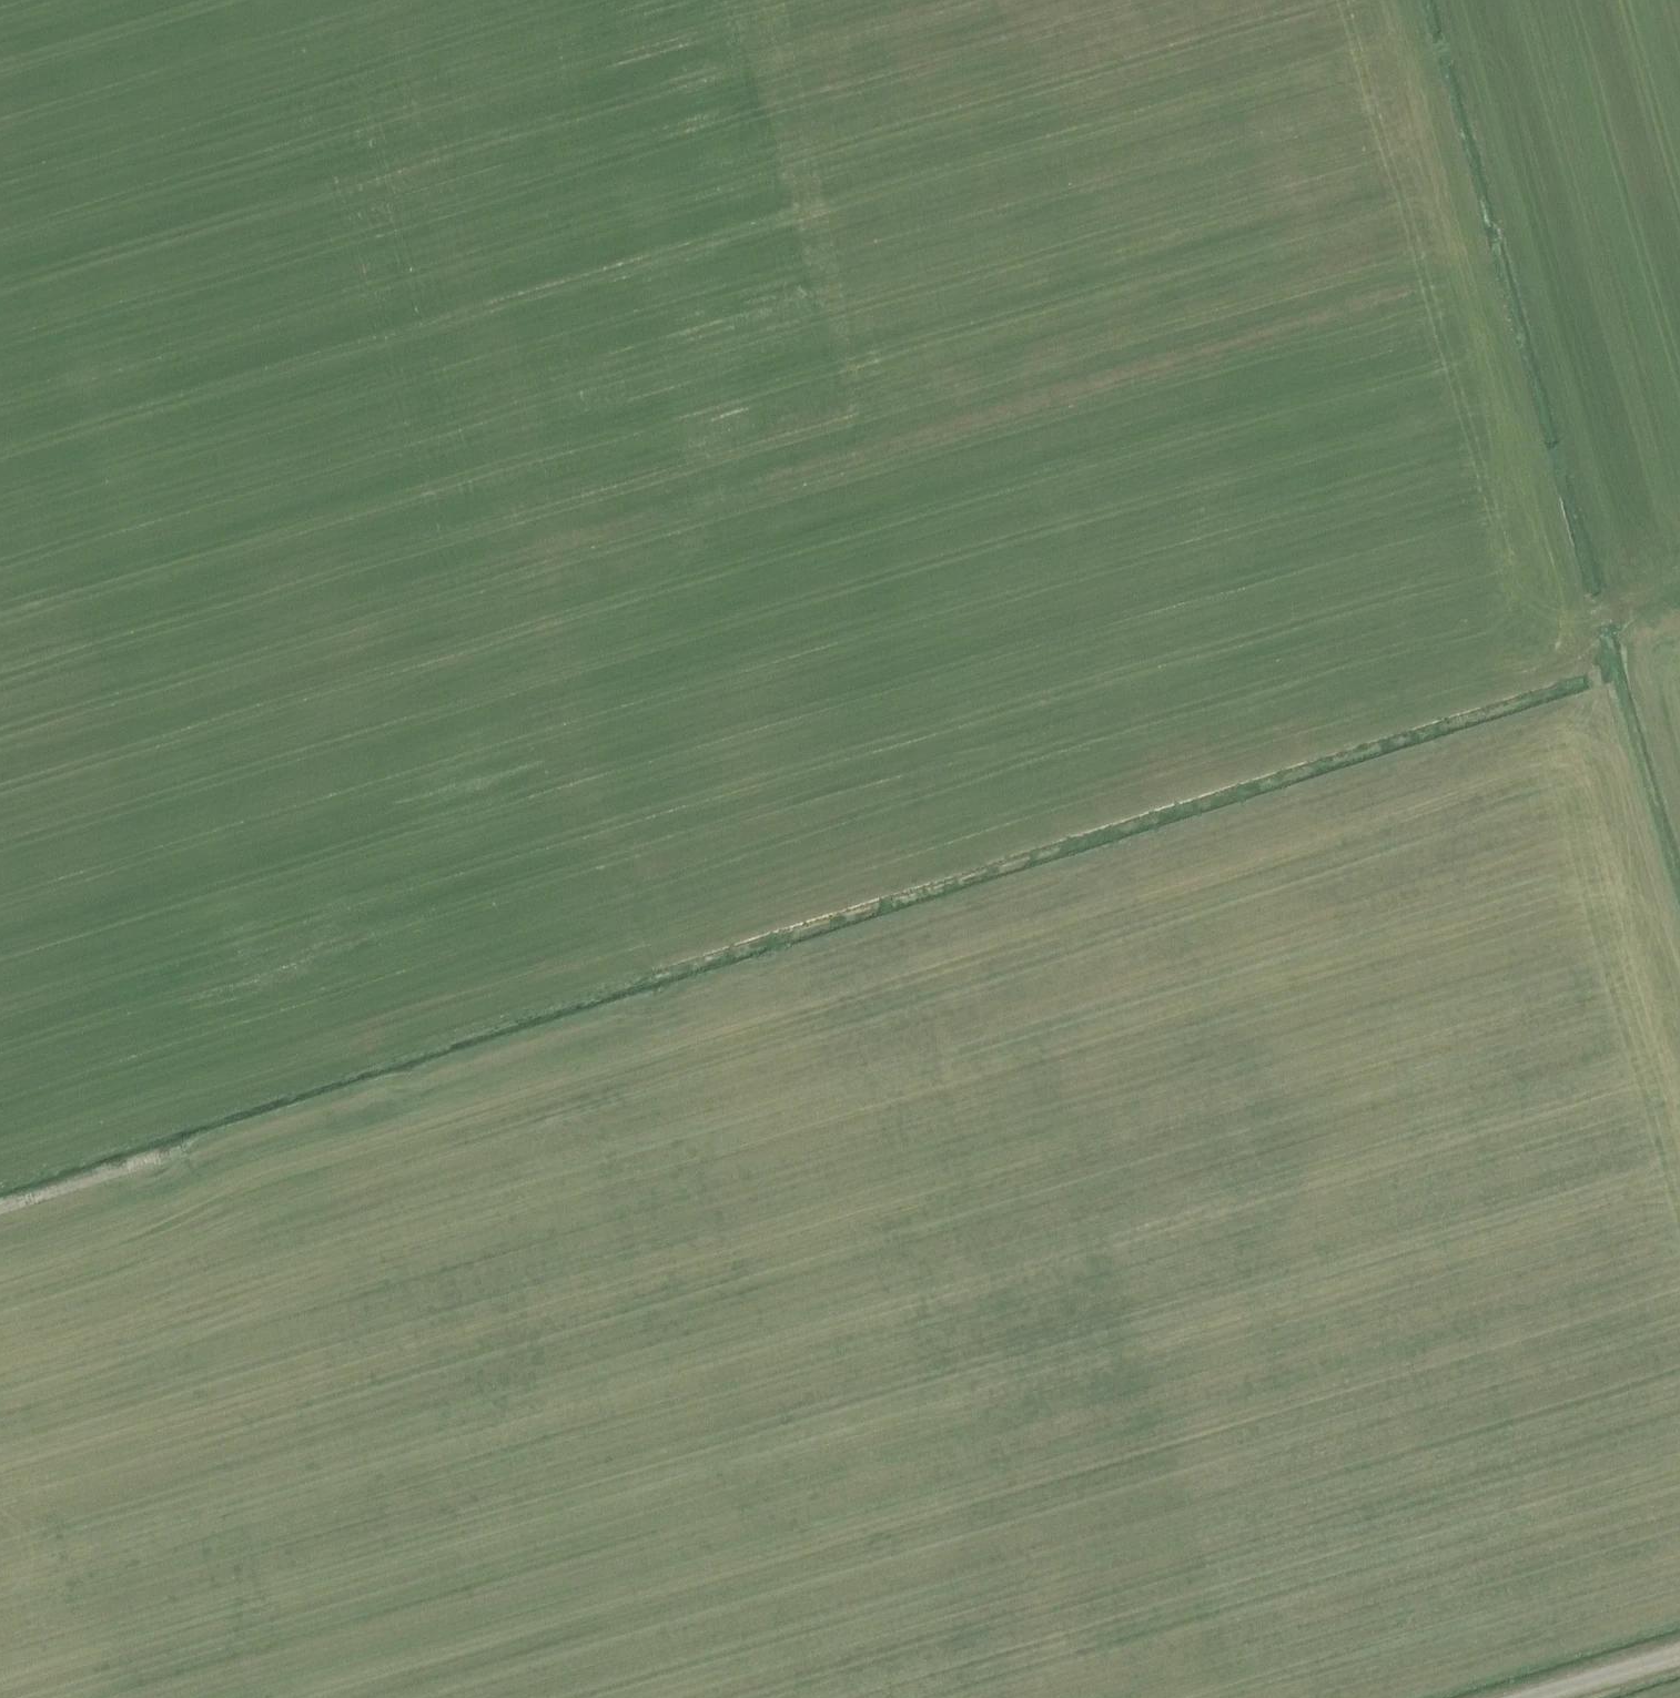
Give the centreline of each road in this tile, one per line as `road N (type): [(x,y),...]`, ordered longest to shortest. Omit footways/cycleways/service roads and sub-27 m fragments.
road 1 (unclassified): [(1524,1697),(1679,1652)]

